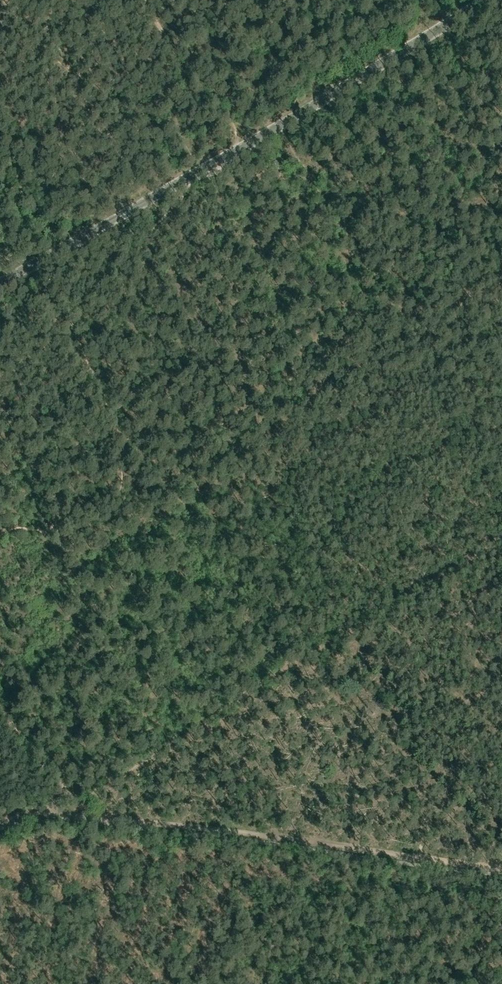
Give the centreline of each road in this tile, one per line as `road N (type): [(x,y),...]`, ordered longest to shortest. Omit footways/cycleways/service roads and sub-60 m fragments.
road 1 (tertiary): [(0,283),(486,0)]
road 2 (track): [(501,869),(105,819)]

